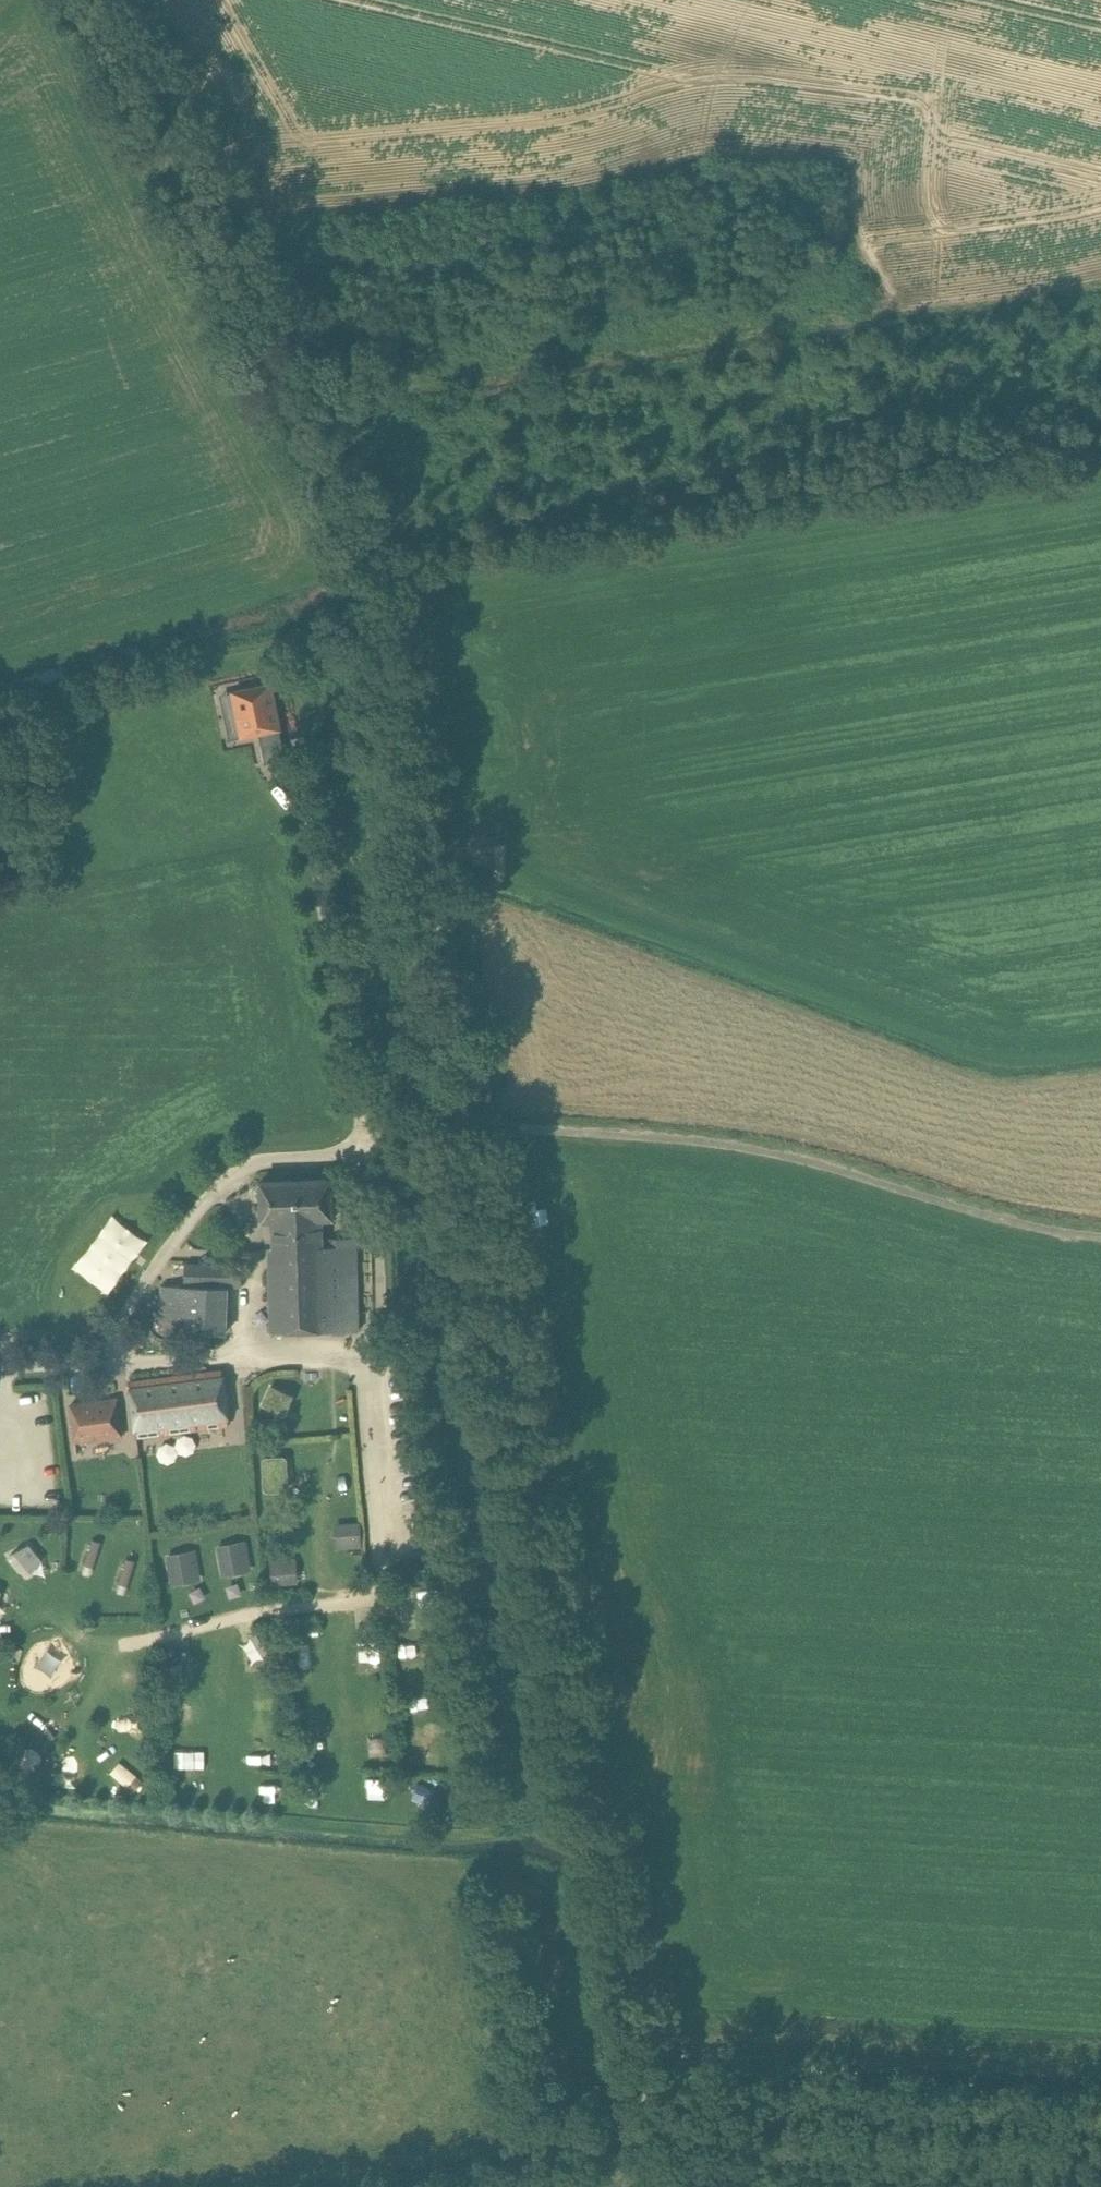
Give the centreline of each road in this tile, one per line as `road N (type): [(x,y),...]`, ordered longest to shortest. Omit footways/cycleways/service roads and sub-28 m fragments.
road 1 (track): [(666,2186),(470,1128)]
road 2 (track): [(470,1128),(800,1160),(1100,1238)]
road 3 (track): [(78,0),(377,567)]
road 4 (track): [(470,1128),(377,567)]
road 5 (track): [(639,2043),(1100,2069)]
road 6 (track): [(705,2105),(1100,2128)]
road 7 (track): [(721,2186),(700,2087),(649,2095)]

